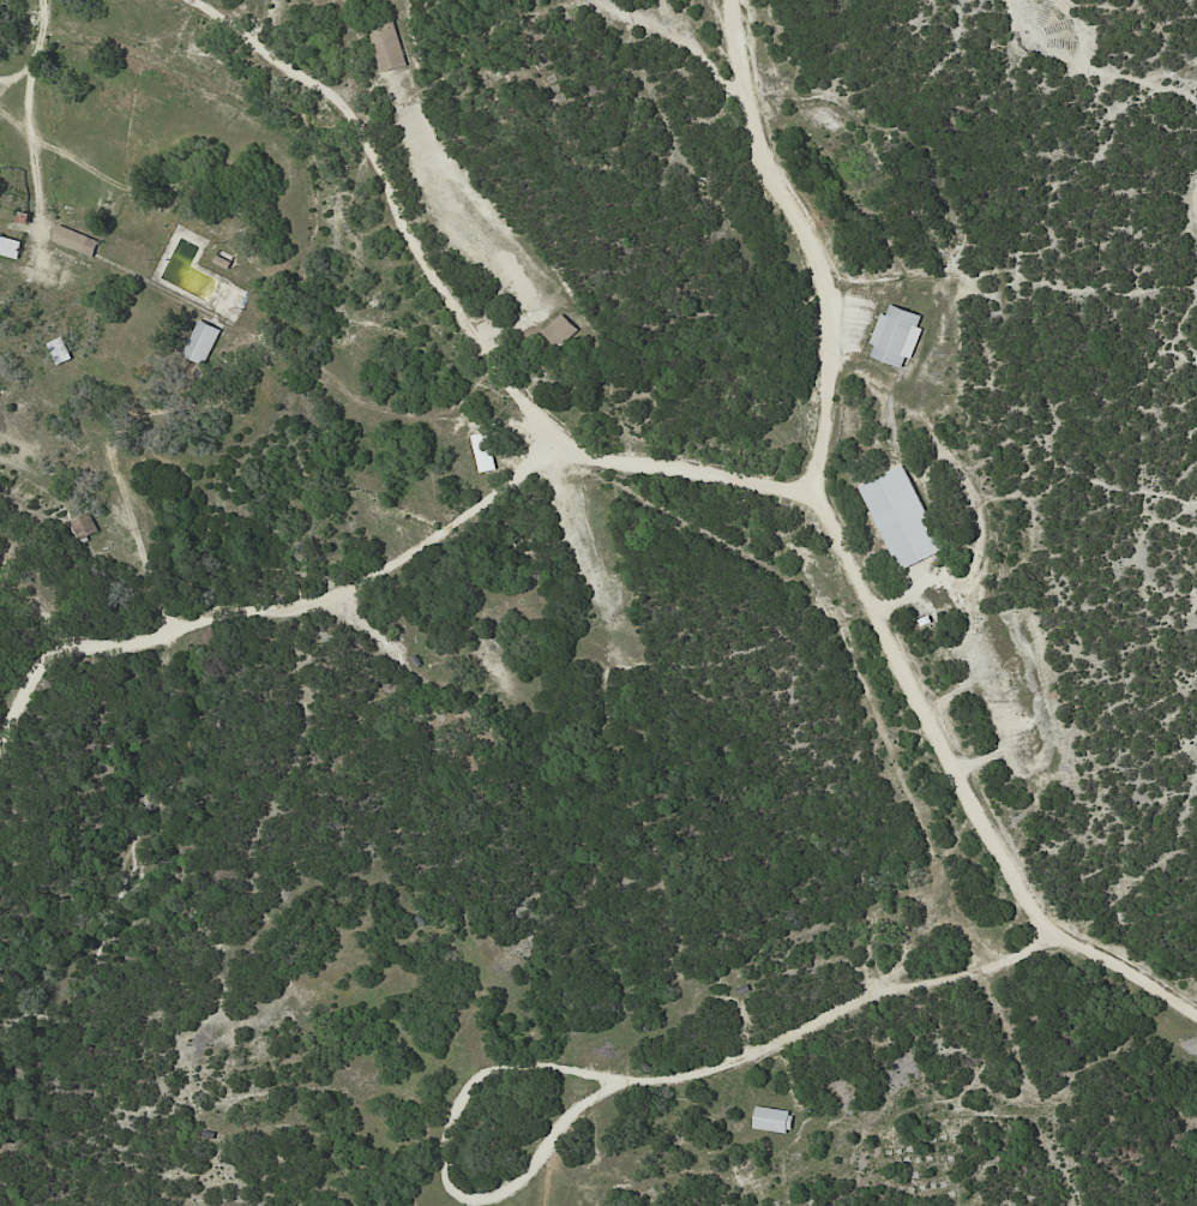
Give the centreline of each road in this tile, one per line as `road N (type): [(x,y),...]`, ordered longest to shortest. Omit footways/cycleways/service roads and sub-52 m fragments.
road 1 (residential): [(808,488),(607,462),(565,445),(500,377),(349,114),(193,0)]
road 2 (residential): [(44,0),(31,104),(46,251)]

